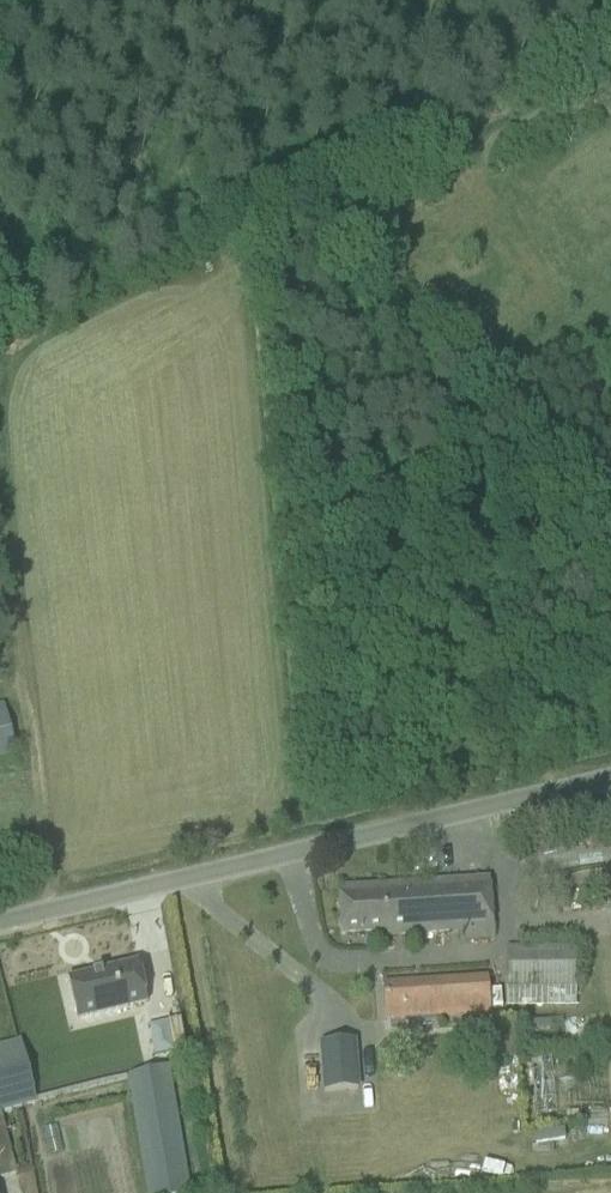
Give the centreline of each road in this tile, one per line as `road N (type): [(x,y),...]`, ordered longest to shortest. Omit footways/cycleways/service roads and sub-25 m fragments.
road 1 (unclassified): [(0,931),(610,786)]

